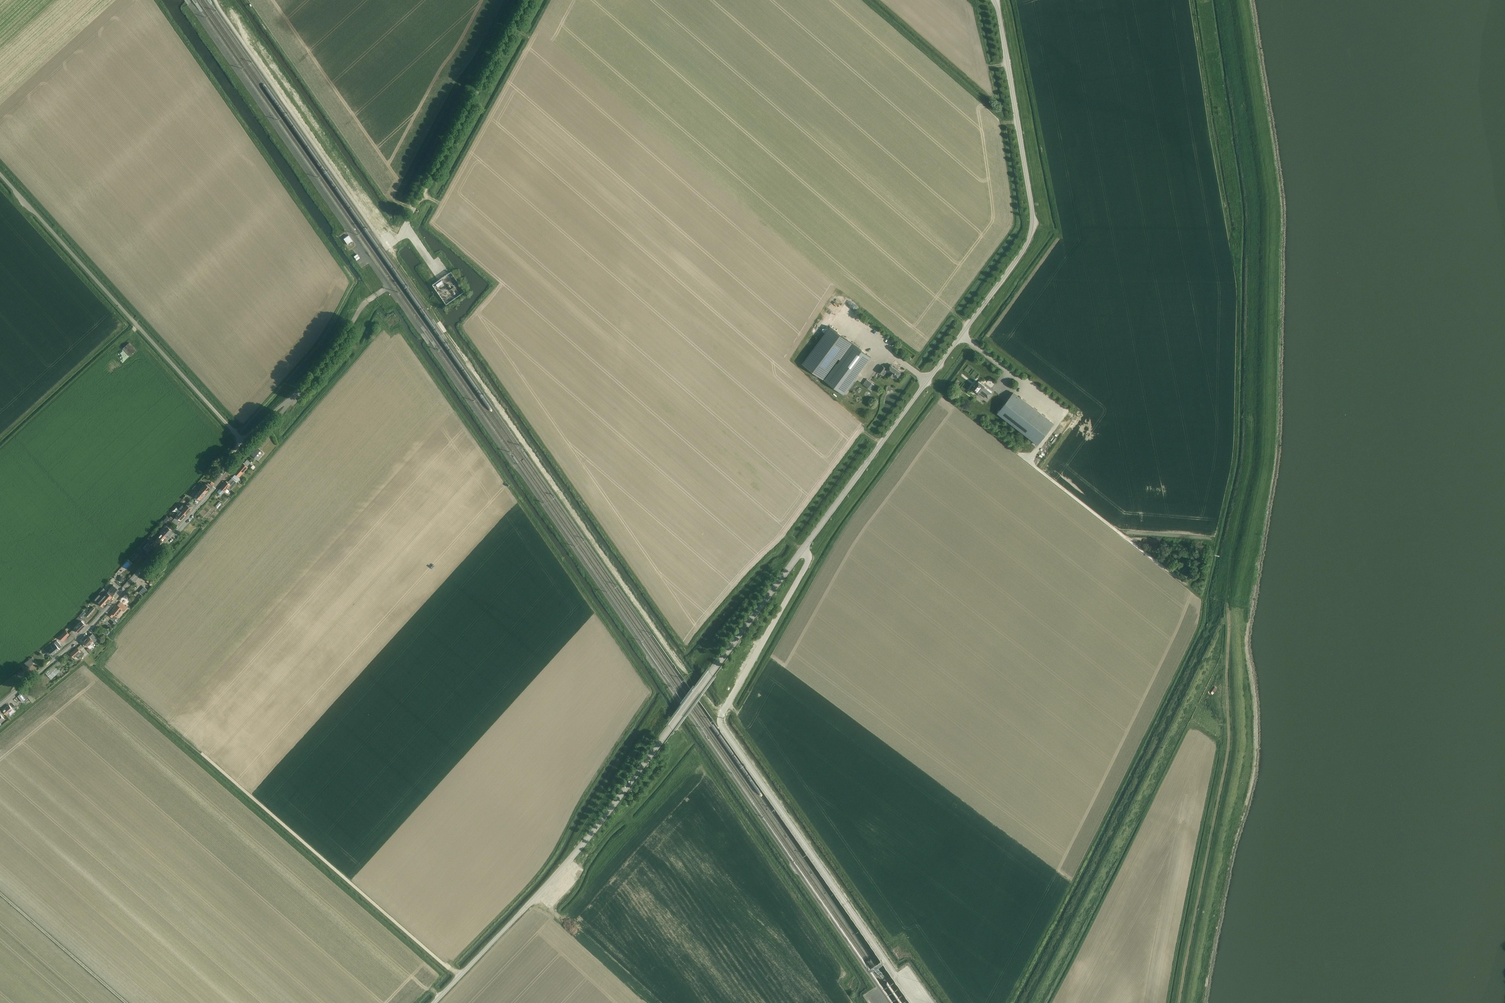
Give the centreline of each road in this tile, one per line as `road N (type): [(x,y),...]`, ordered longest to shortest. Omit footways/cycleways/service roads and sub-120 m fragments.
road 1 (unclassified): [(434,1002),(591,833),(1024,249),(1031,205),(995,0)]
road 2 (track): [(1235,0),(1263,225),(1255,463),(1228,610),(1029,1002)]
road 3 (track): [(445,332),(720,721)]
road 4 (track): [(1179,1002),(1228,749),(1228,610)]
road 5 (unclassified): [(242,442),(0,175)]
road 6 (track): [(202,753),(459,977)]
road 7 (unclassified): [(0,705),(86,633),(217,487)]
road 8 (residential): [(409,219),(528,0)]
road 9 (track): [(126,1002),(0,897)]
road 10 (residential): [(217,487),(306,386)]

